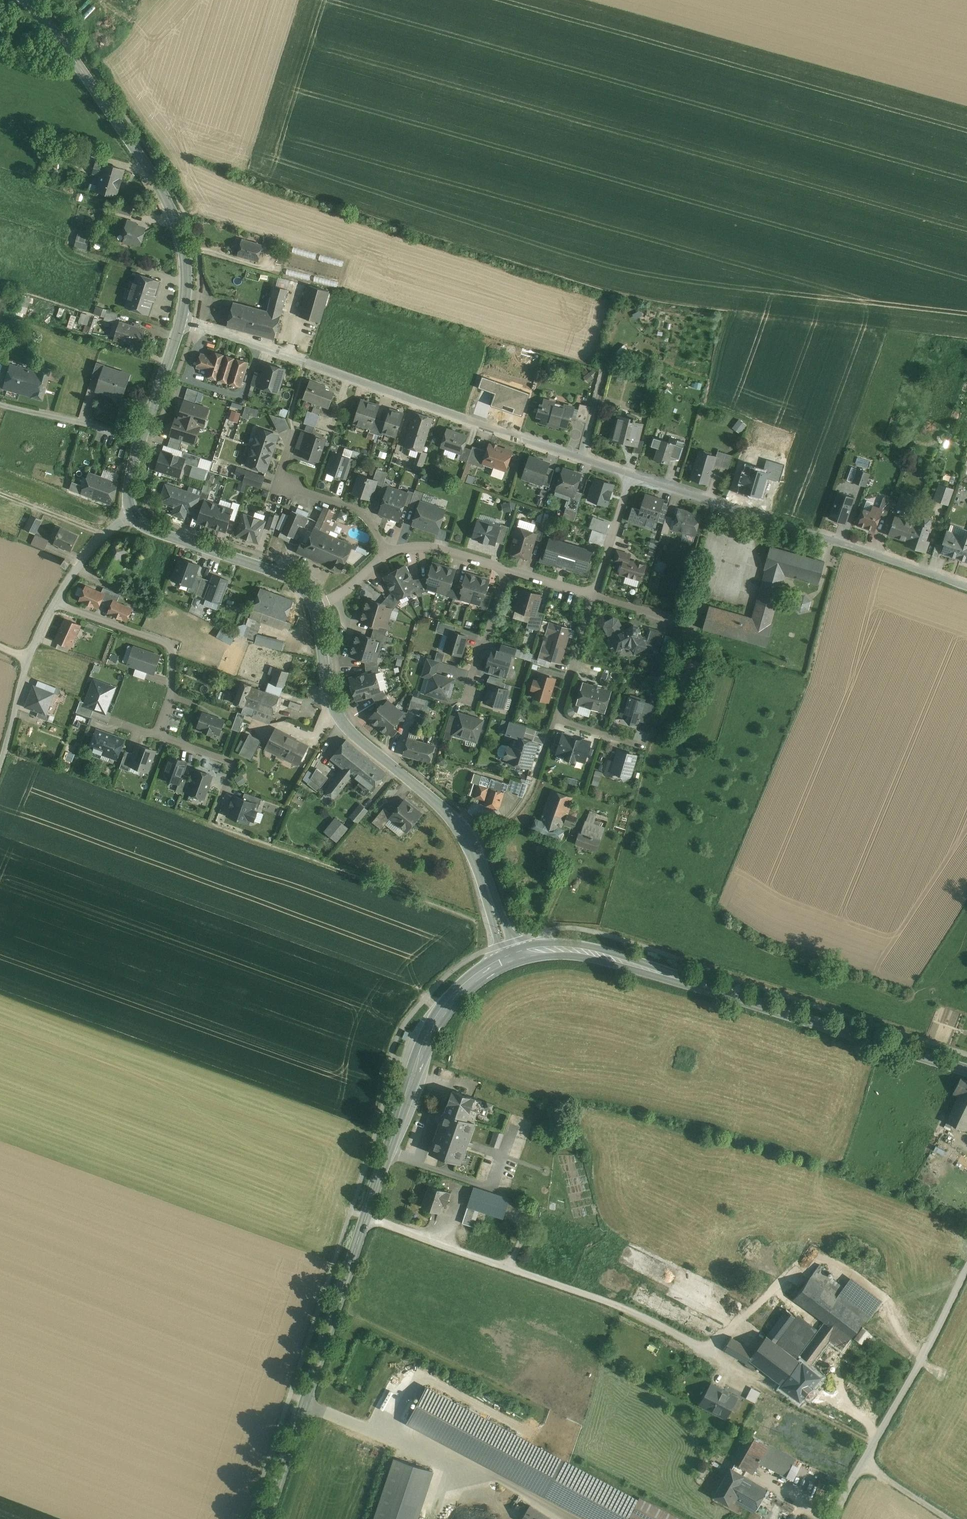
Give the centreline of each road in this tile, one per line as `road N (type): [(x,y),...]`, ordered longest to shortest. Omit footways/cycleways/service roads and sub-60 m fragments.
road 1 (secondary): [(268,1518),(420,1055),(458,990),(512,956)]
road 2 (residential): [(182,320),(631,475)]
road 3 (secondary): [(966,1069),(597,952),(512,956)]
road 4 (secondary): [(512,956),(469,839),(339,715),(316,606)]
road 5 (secondary): [(182,320),(185,259),(172,210),(25,0)]
road 6 (residential): [(631,475),(966,585)]
road 7 (residential): [(966,1267),(838,1518)]
road 8 (secondary): [(316,606),(295,580),(156,532),(132,514)]
road 9 (residential): [(172,697),(173,656),(162,641),(55,604)]
road 10 (residential): [(0,764),(27,658),(55,604)]
road 11 (residential): [(140,443),(0,405)]
road 12 (residential): [(390,553),(355,512),(283,482)]
road 13 (residential): [(507,567),(469,693)]
road 14 (secondary): [(140,443),(182,320)]
road 15 (residential): [(595,595),(557,719)]
road 16 (residential): [(631,475),(595,595)]
road 17 (residential): [(390,553),(415,544),(507,567)]

